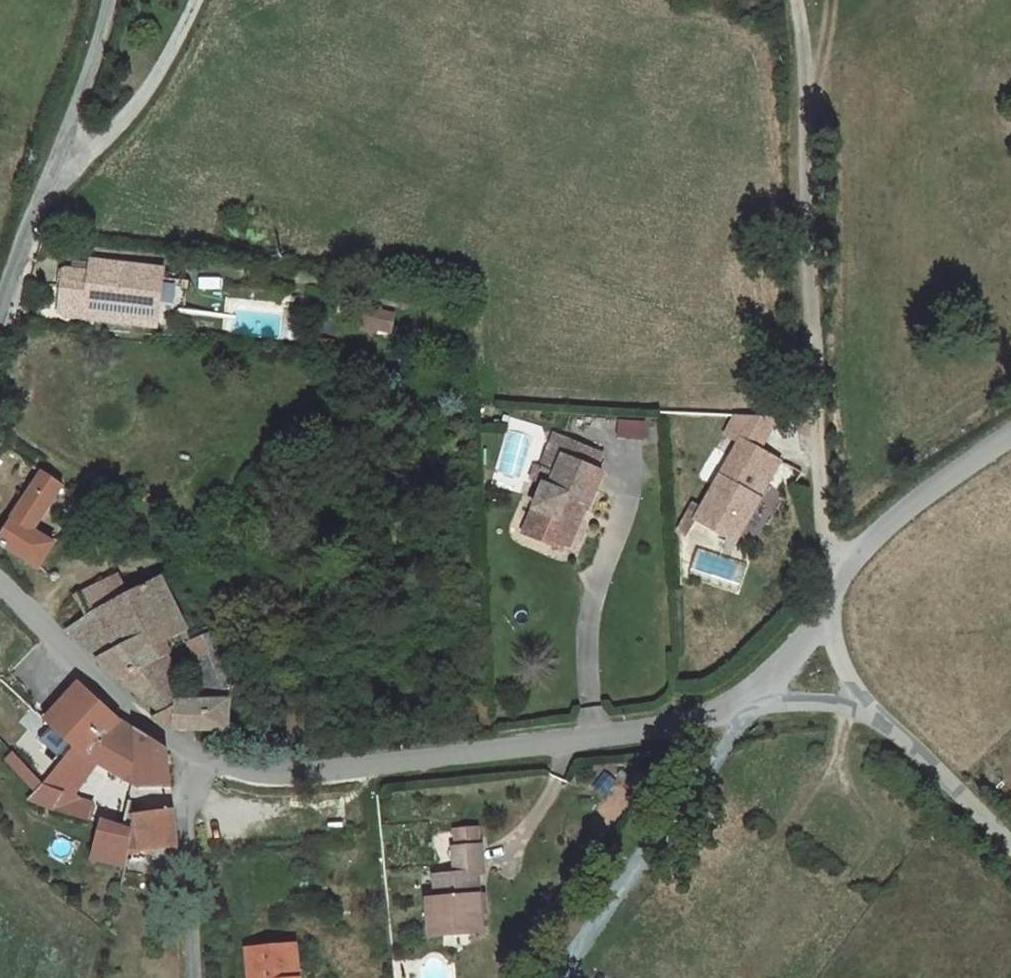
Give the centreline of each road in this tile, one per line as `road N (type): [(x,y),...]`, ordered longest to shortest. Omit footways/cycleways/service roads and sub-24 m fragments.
road 1 (track): [(838,569),(819,489),(791,0)]
road 2 (unclassified): [(193,761),(283,775),(681,726),(754,698)]
road 3 (unclassified): [(106,0),(0,320)]
road 4 (unclassified): [(824,623),(838,569),(929,490),(1010,435)]
road 5 (unclassified): [(0,586),(146,727),(193,761)]
road 6 (unclassified): [(193,761),(196,977)]
road 7 (unclassified): [(1010,849),(861,703)]

